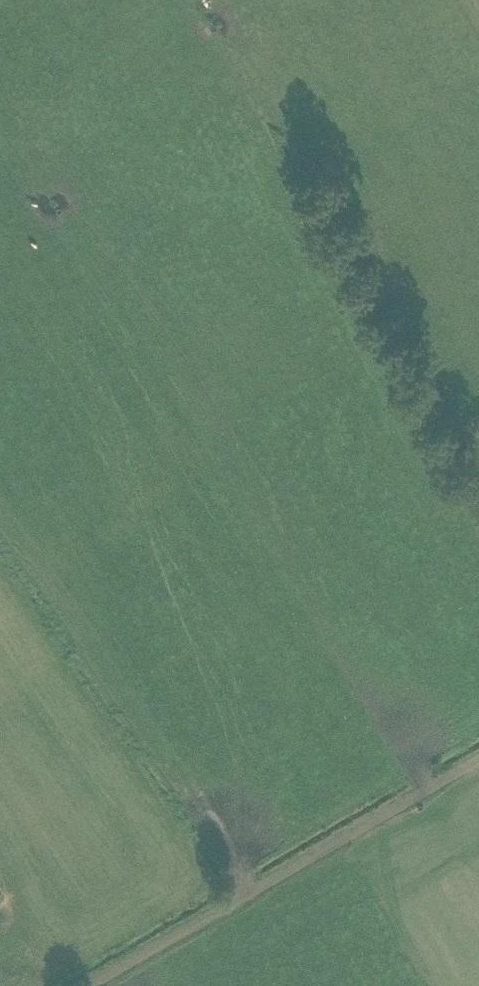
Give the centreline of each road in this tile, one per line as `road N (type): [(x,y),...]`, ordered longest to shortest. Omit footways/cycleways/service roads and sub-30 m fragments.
road 1 (track): [(79,985),(478,762)]

